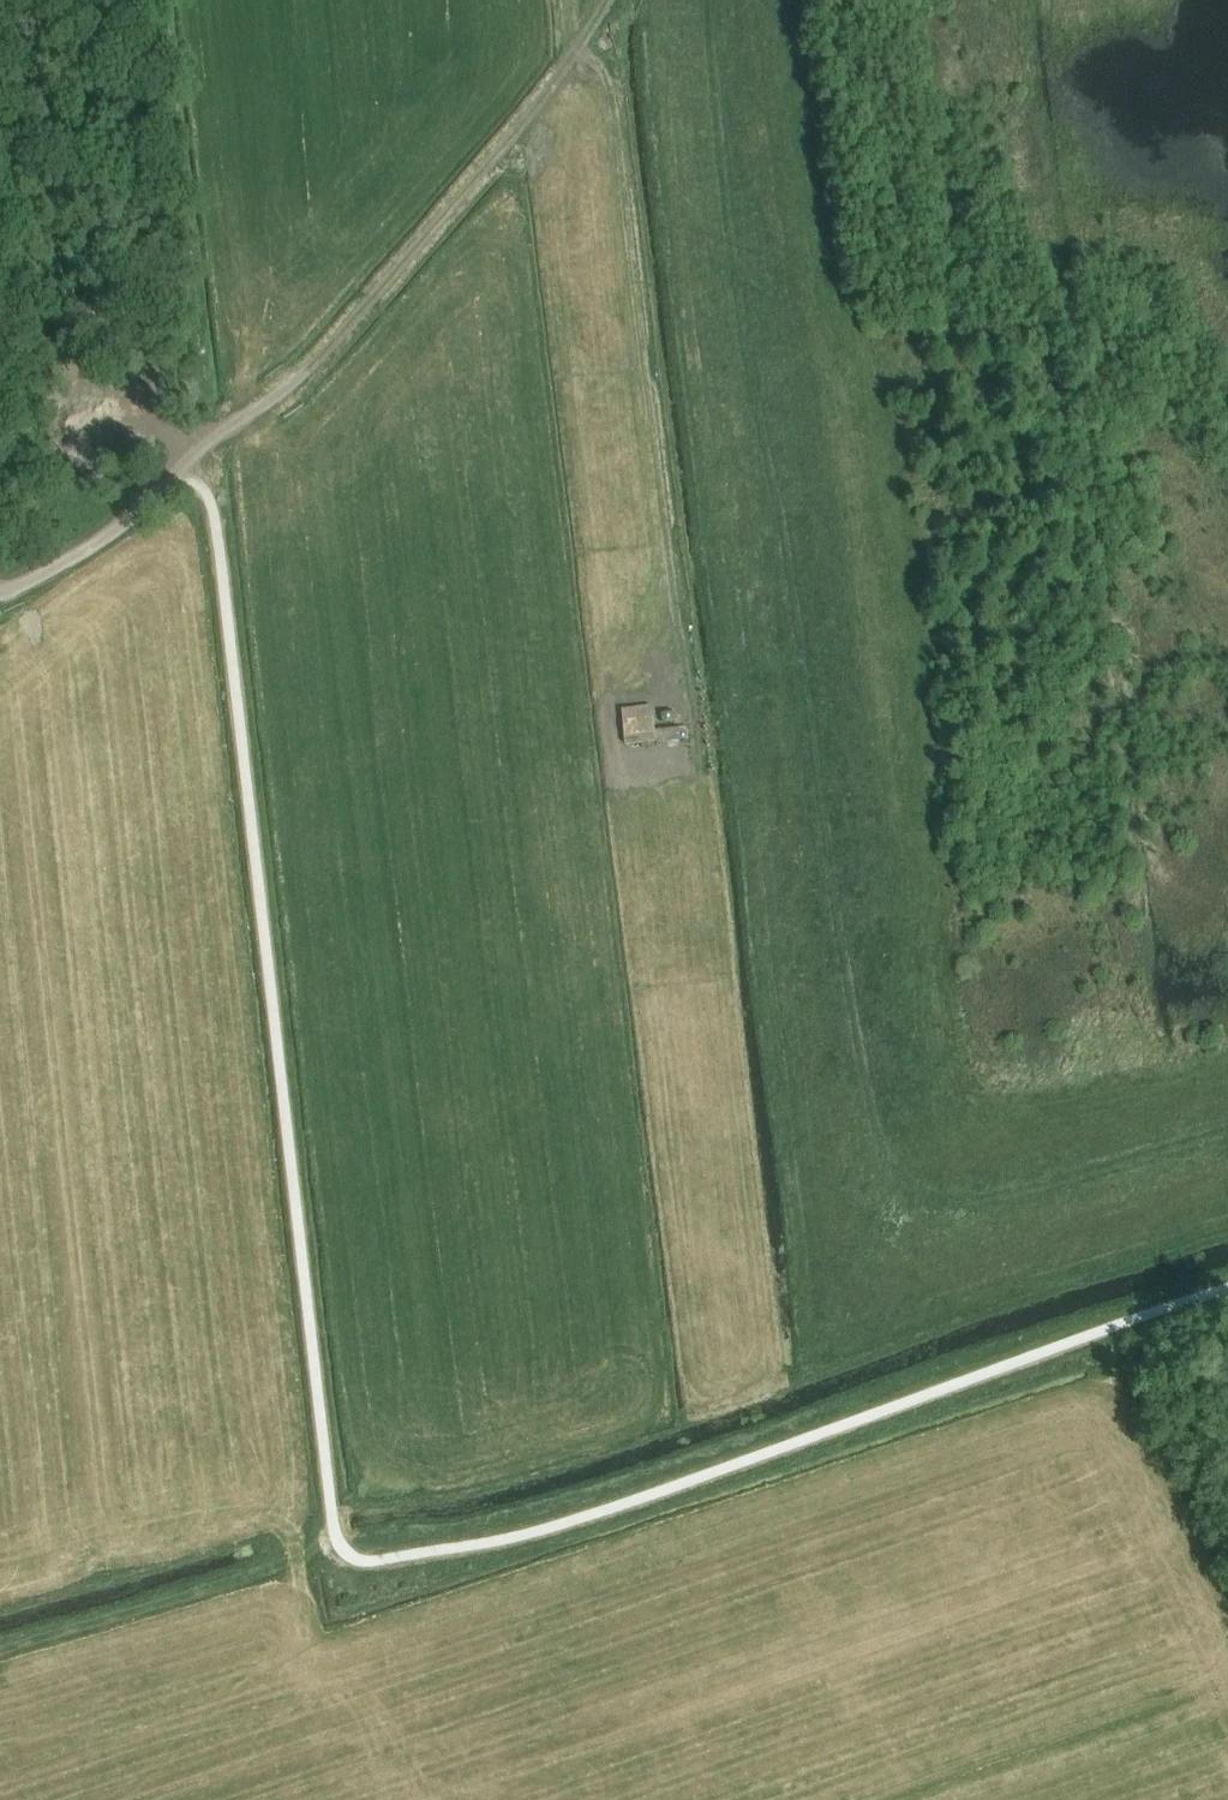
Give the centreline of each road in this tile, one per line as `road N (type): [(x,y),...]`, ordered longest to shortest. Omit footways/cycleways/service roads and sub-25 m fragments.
road 1 (track): [(1227,1131),(978,1205),(920,1196),(891,1168),(870,1102),(727,0)]
road 2 (track): [(175,477),(199,448),(322,355),(521,125),(608,0)]
road 3 (unclassified): [(0,595),(117,530),(175,477)]

